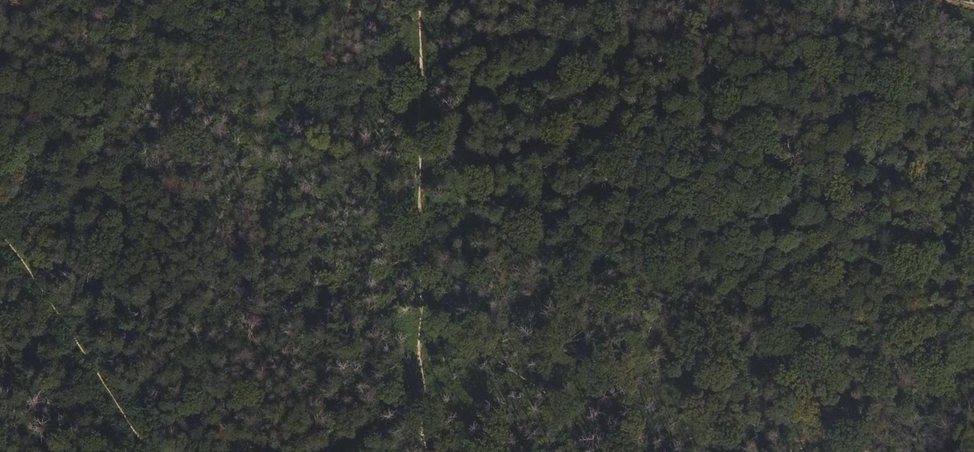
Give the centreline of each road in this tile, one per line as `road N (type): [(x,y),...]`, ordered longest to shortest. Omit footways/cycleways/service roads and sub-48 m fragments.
road 1 (track): [(0,230),(151,451)]

